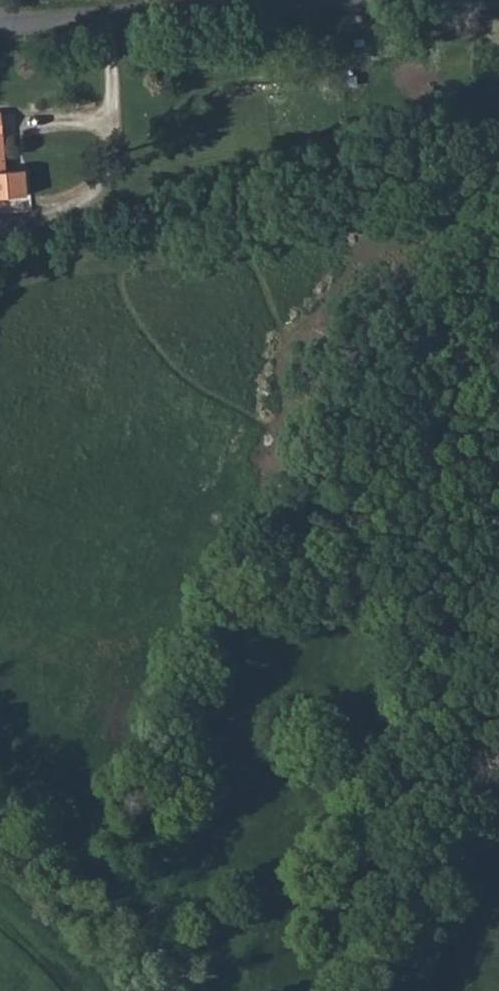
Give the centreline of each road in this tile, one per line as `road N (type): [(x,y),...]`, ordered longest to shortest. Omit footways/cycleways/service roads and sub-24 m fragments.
road 1 (unclassified): [(0,20),(267,0)]

